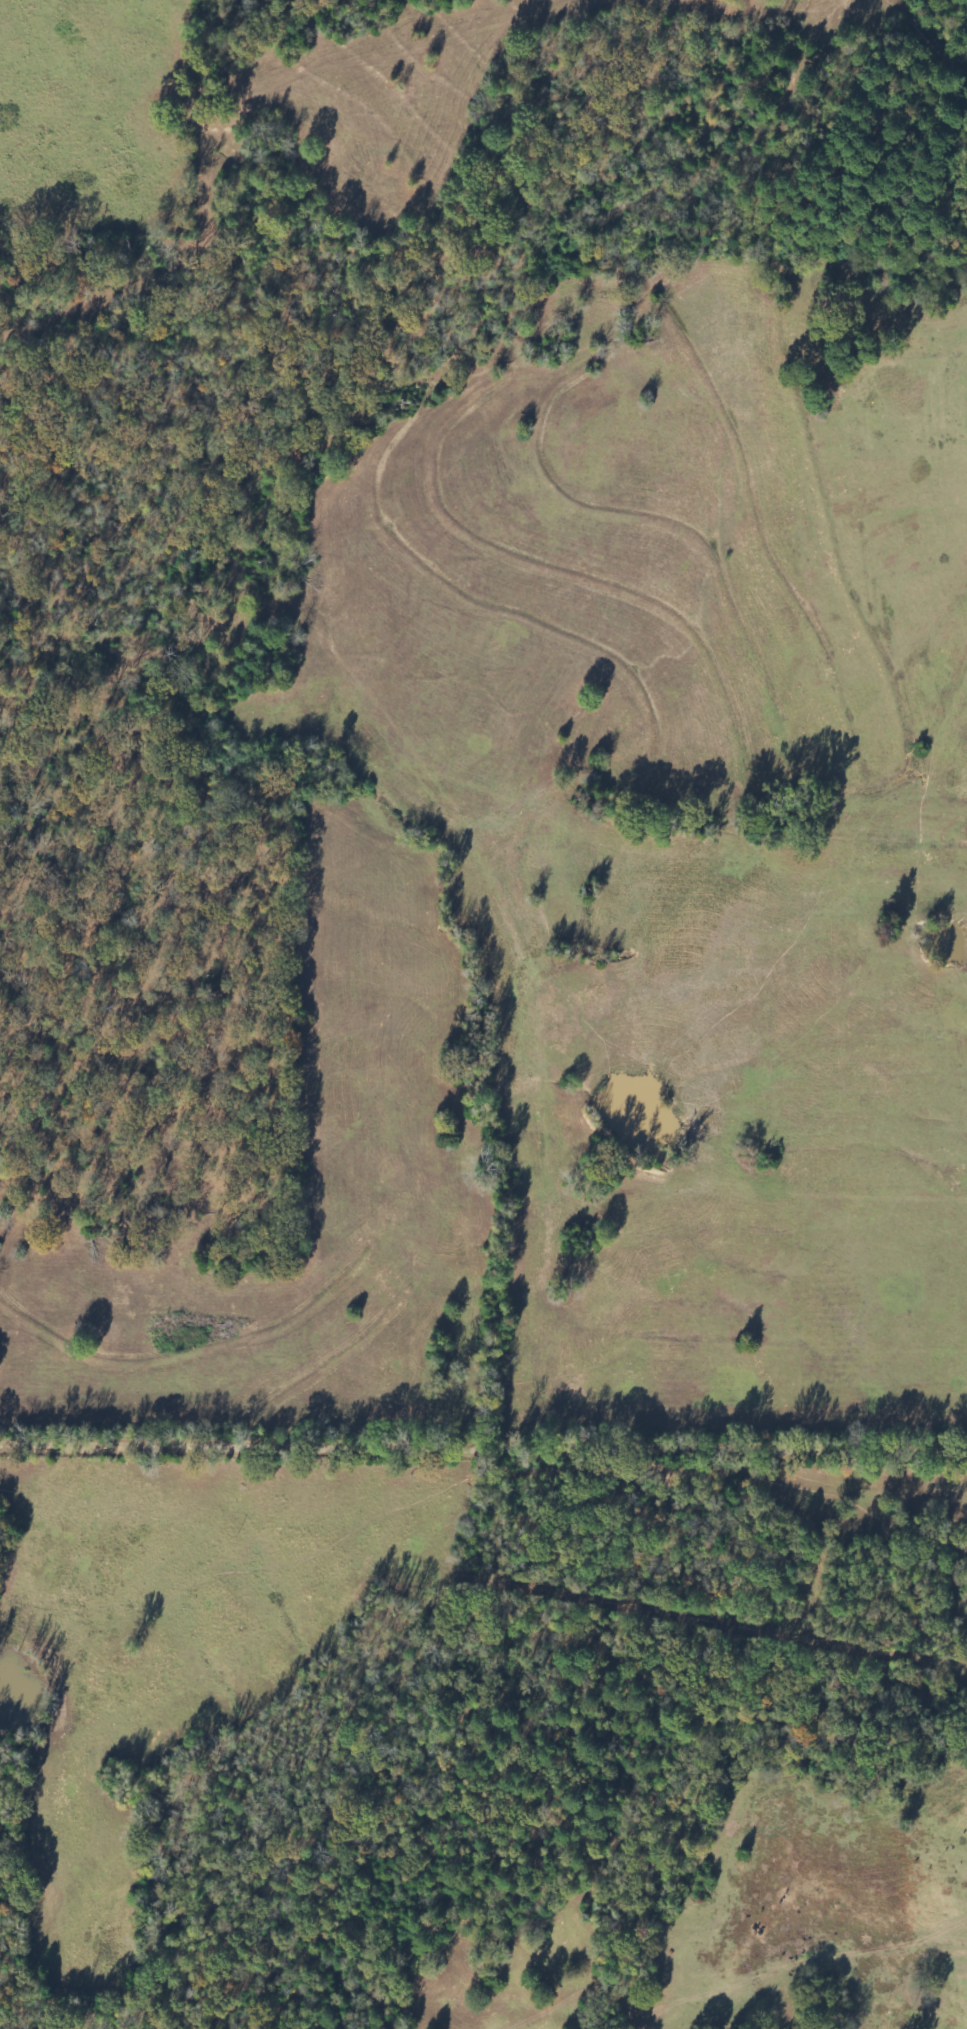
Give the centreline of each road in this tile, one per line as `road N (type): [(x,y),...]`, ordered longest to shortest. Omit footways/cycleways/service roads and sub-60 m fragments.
road 1 (residential): [(966,1453),(170,1449)]
road 2 (residential): [(170,1449),(0,1448)]

